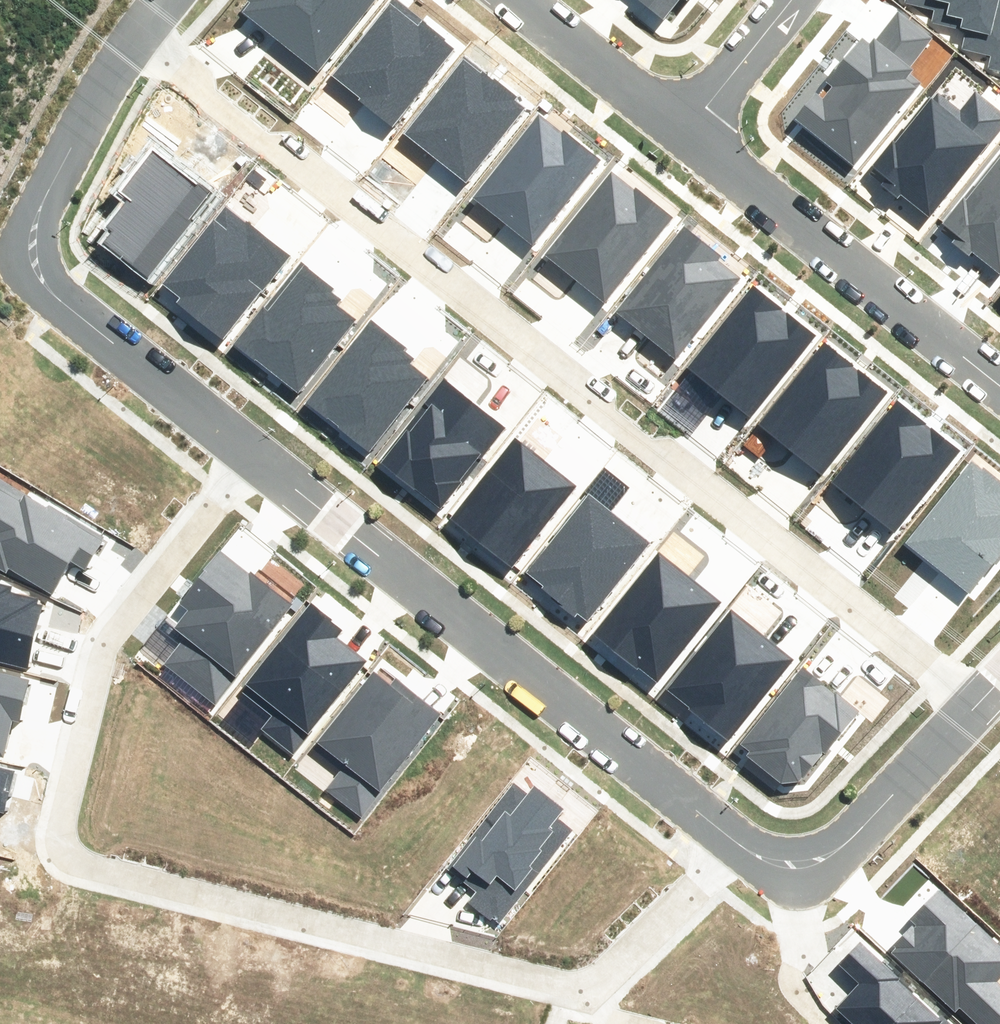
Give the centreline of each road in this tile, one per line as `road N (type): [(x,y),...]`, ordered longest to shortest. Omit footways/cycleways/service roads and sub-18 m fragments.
road 1 (residential): [(738,840),(601,981),(568,982),(66,855),(58,830),(105,646),(250,451)]
road 2 (residential): [(134,30),(981,701)]
road 3 (residential): [(250,451),(738,840)]
road 4 (residential): [(134,30),(90,98),(35,214),(36,263),(46,281),(250,451)]
road 5 (residential): [(999,380),(690,130)]
road 6 (residential): [(738,840),(808,859),(835,853),(981,701)]
road 7 (residential): [(690,130),(528,0)]
road 8 (residential): [(690,130),(788,0)]

